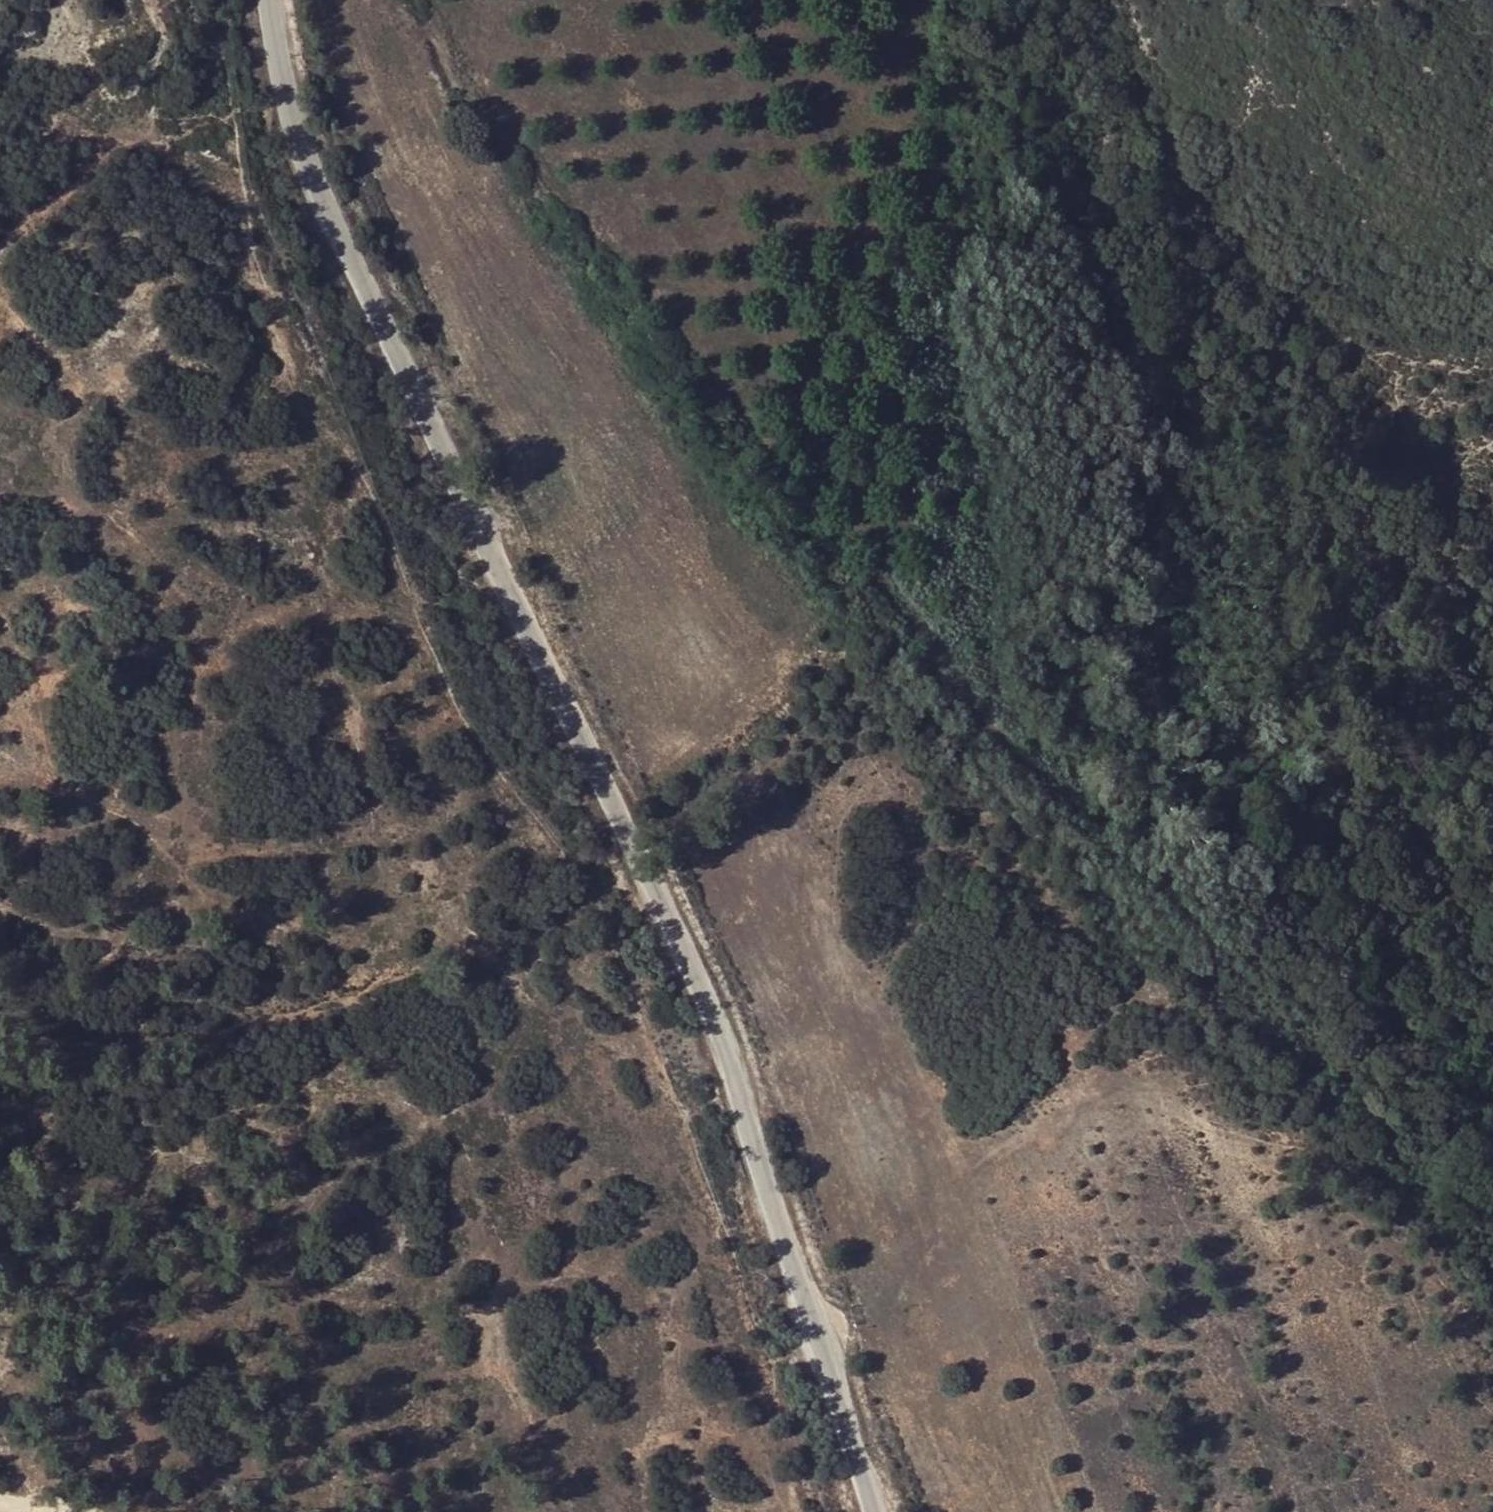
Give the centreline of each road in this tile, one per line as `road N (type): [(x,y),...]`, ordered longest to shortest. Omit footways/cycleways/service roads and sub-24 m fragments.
road 1 (tertiary): [(269,0),(290,121),(308,170),(711,1021),(872,1511)]

